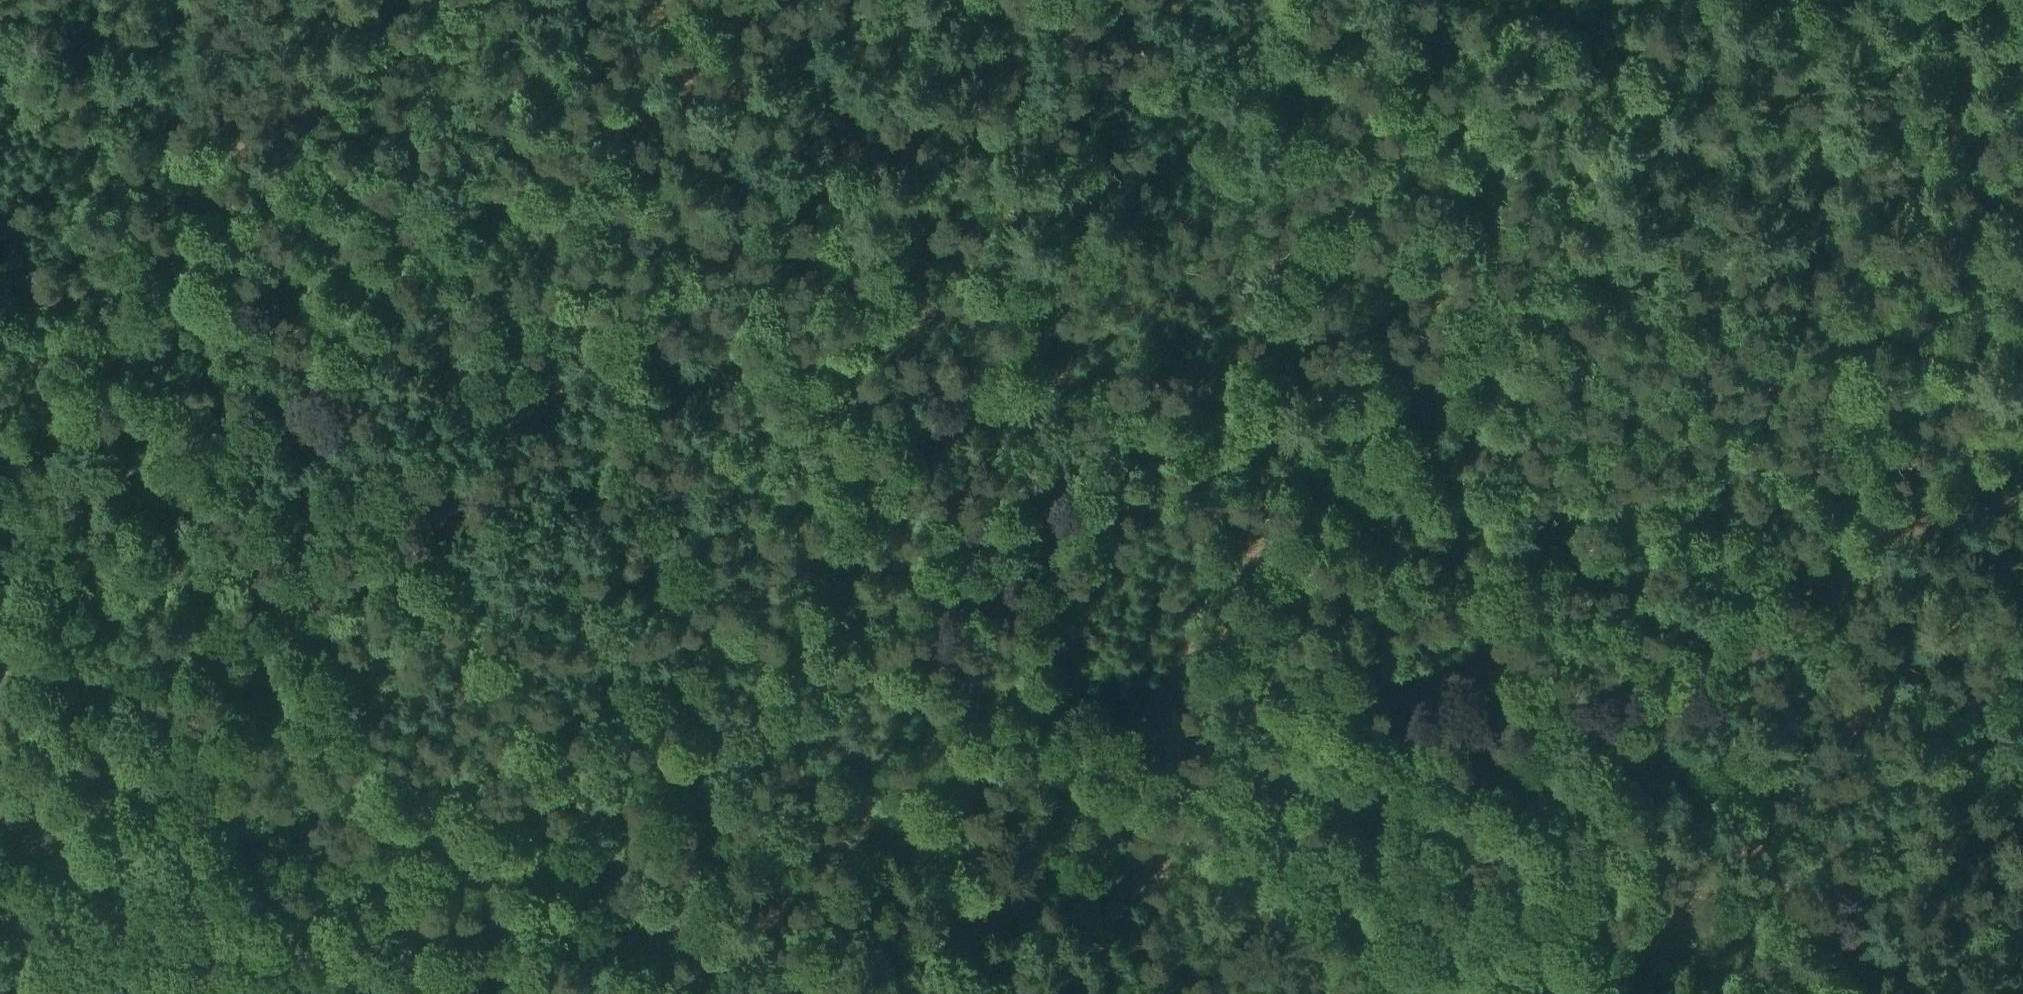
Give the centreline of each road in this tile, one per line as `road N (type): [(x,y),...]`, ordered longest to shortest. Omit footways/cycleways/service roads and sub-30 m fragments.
road 1 (track): [(0,831),(111,893),(259,993)]

